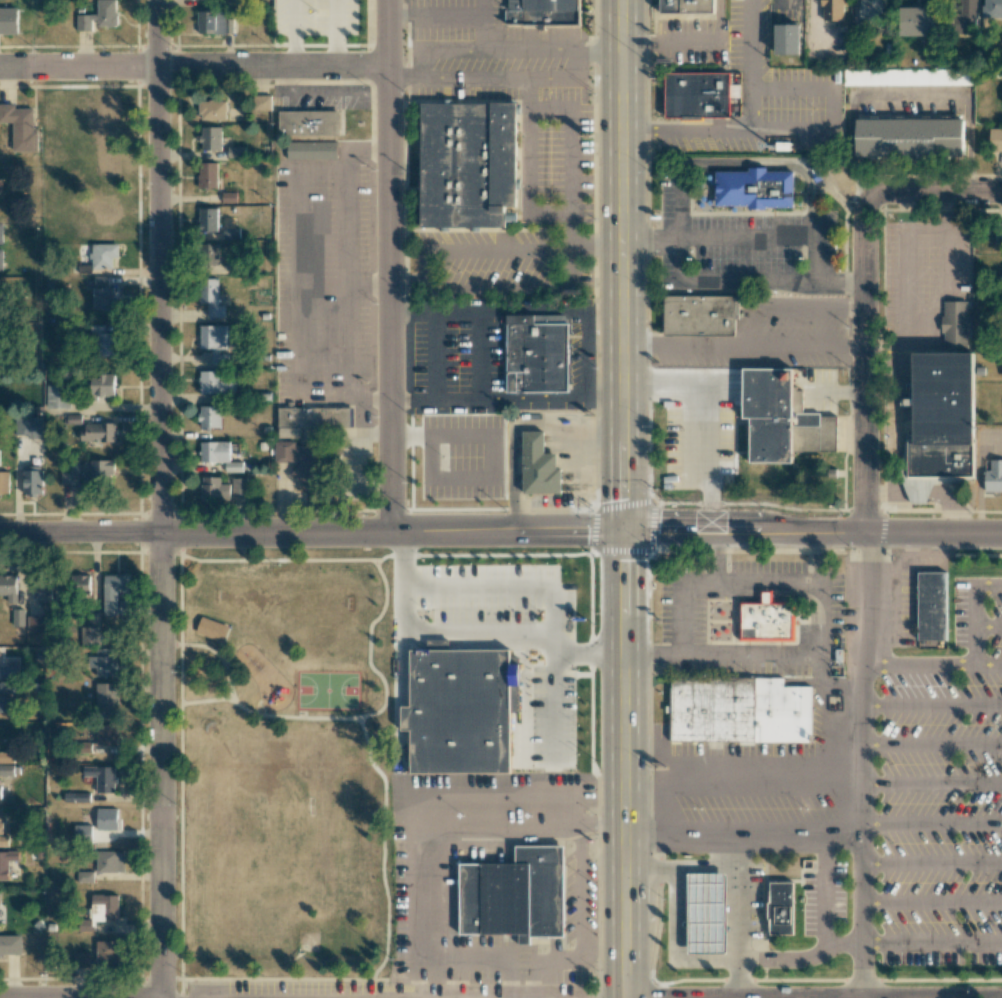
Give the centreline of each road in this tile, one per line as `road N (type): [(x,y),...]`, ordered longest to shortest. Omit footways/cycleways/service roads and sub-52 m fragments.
road 1 (tertiary): [(1001,531),(0,532)]
road 2 (residential): [(159,0),(161,997)]
road 3 (primary): [(625,997),(623,0)]
road 4 (residential): [(387,0),(393,531)]
road 5 (residential): [(387,65),(0,65)]
road 6 (residential): [(870,192),(865,530)]
road 7 (residential): [(1001,192),(870,192)]

